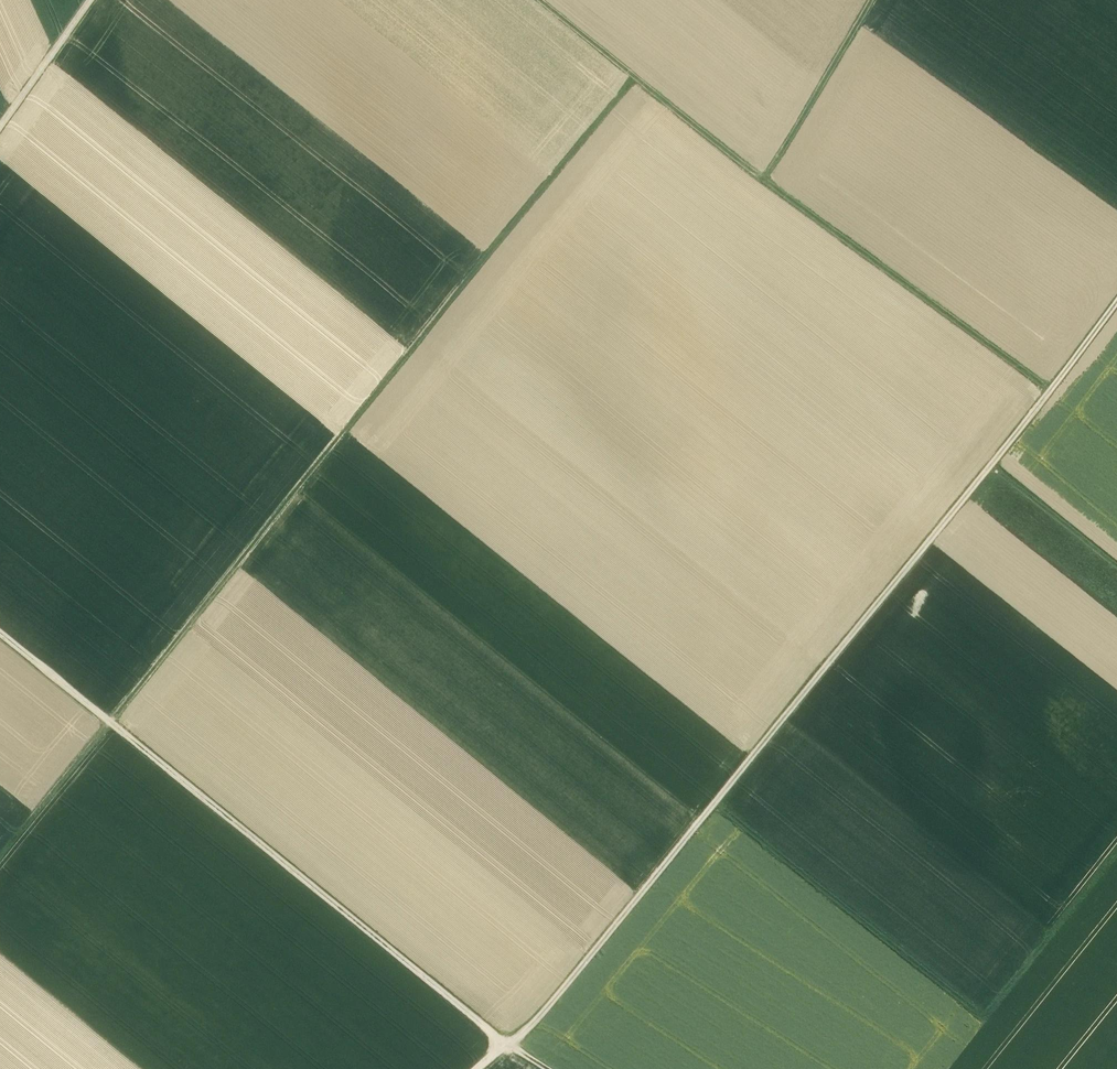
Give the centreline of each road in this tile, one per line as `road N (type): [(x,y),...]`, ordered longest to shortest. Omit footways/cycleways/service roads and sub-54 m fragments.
road 1 (track): [(476,1068),(521,1038),(1116,303)]
road 2 (track): [(633,77),(109,722)]
road 3 (track): [(0,634),(546,1068)]
road 4 (track): [(871,0),(764,183),(1051,392)]
road 5 (track): [(1116,856),(990,1014),(975,1015),(714,803)]
road 6 (track): [(764,183),(538,0)]
road 7 (track): [(94,0),(0,131)]
road 8 (track): [(991,463),(1116,564)]

